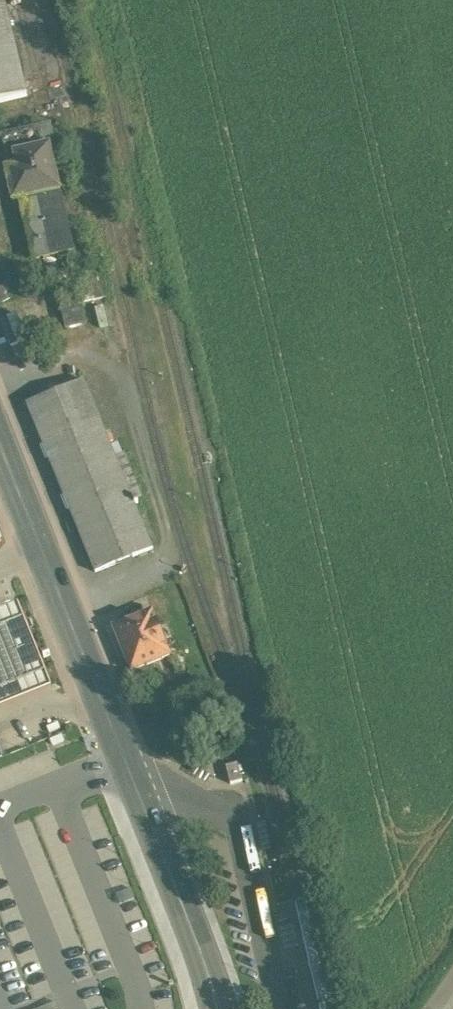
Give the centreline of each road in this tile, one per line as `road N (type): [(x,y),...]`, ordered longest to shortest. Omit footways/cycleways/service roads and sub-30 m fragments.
road 1 (secondary): [(219,1008),(0,440)]

